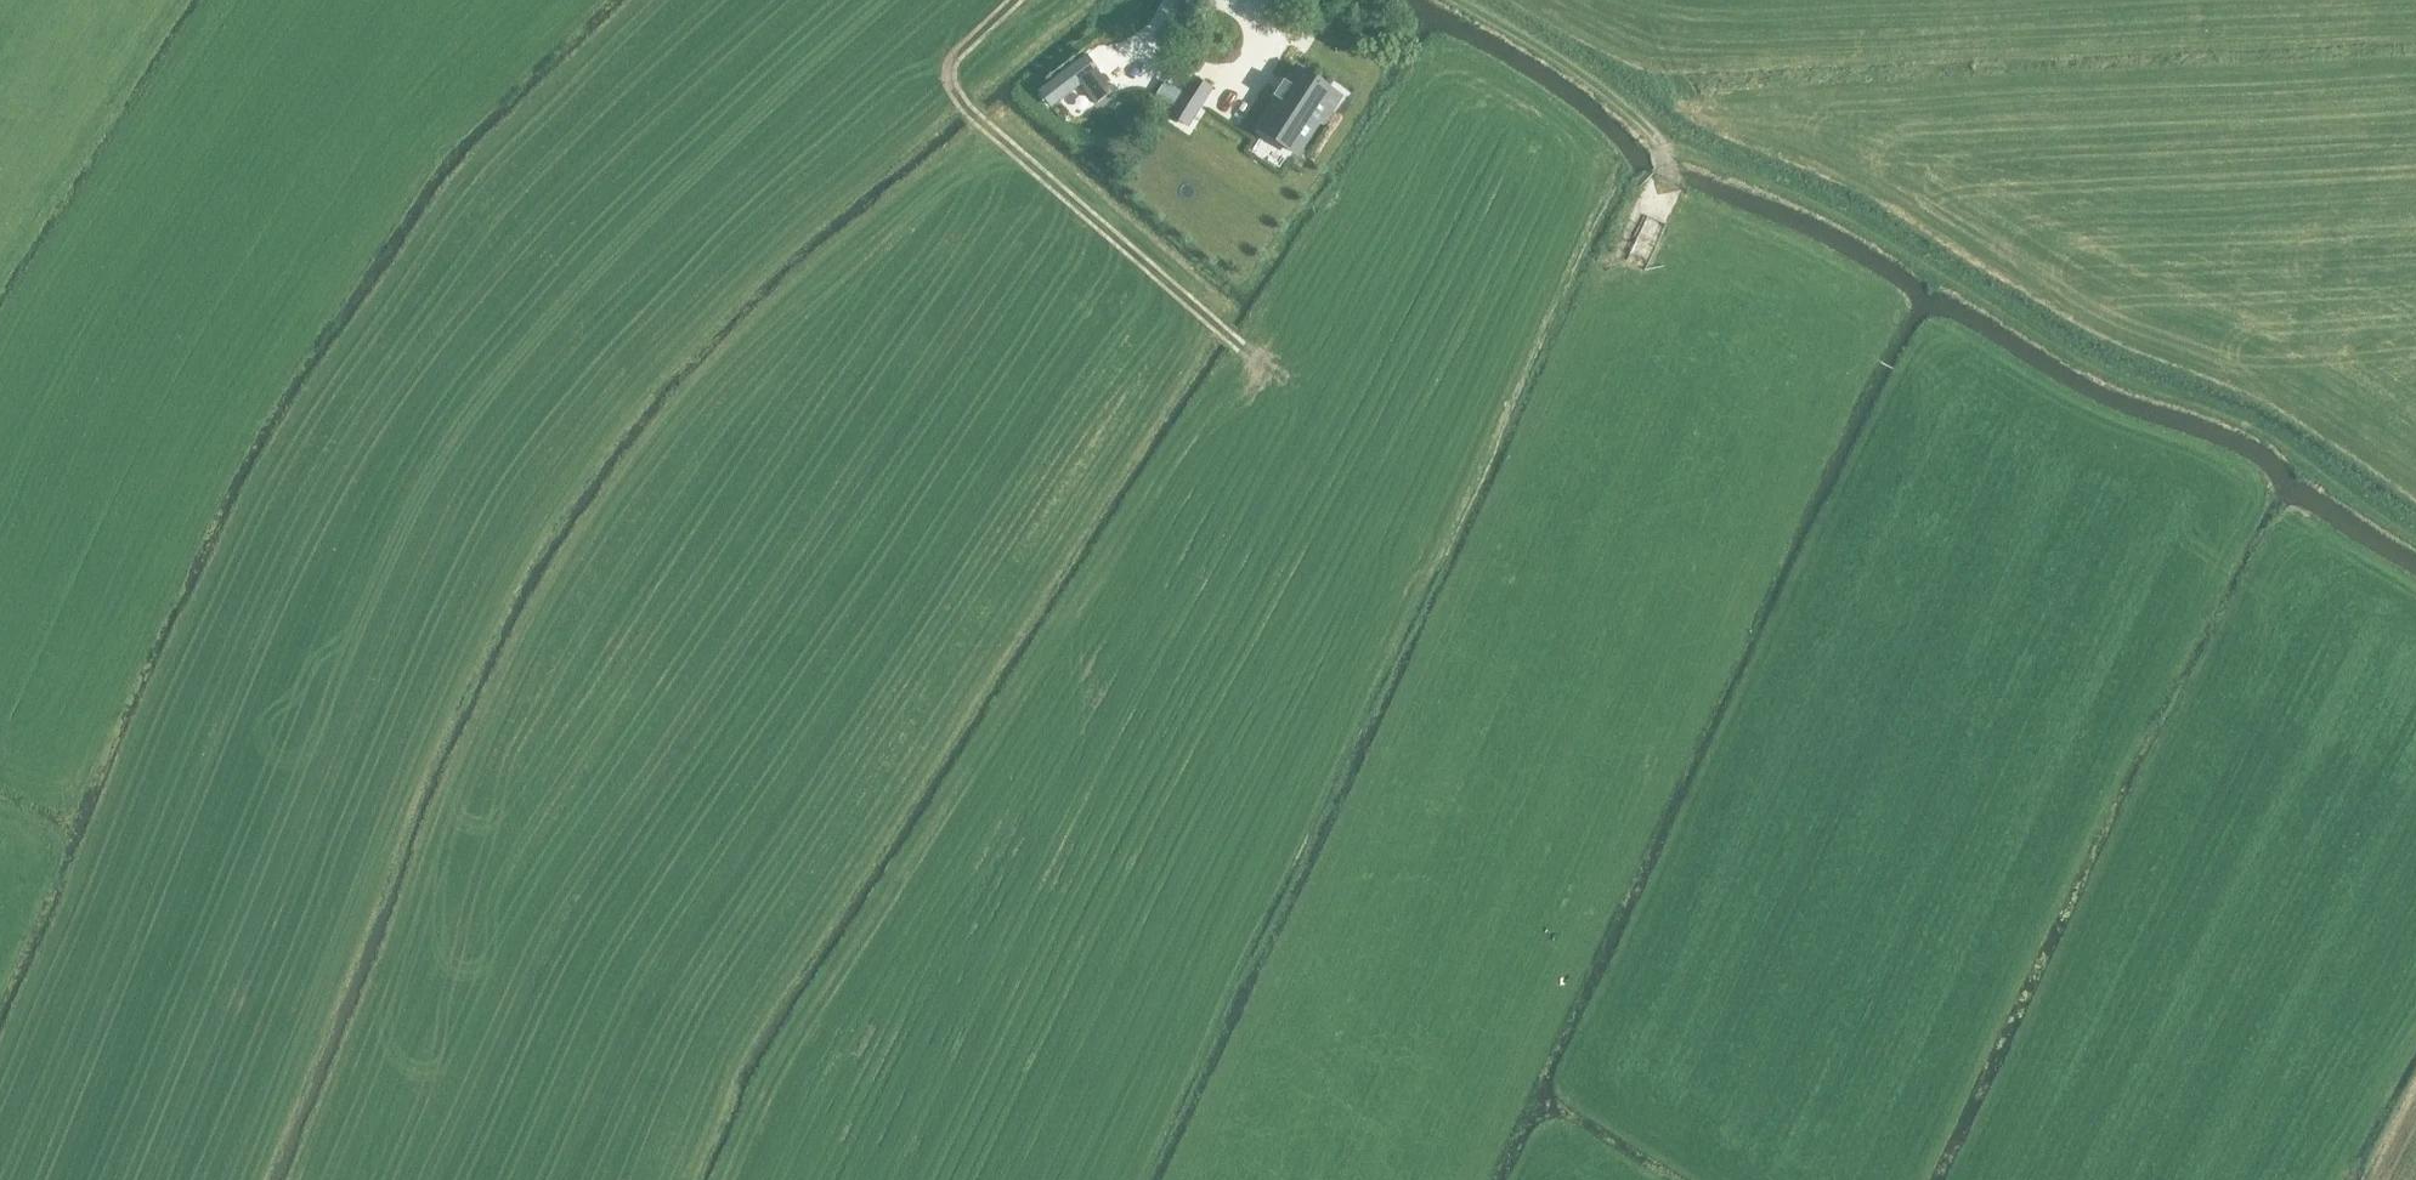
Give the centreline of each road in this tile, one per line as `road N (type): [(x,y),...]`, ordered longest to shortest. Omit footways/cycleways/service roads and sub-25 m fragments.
road 1 (track): [(2415,529),(2263,431),(2114,379),(1841,218),(1661,141)]
road 2 (track): [(992,195),(987,122),(958,60),(855,142)]
road 3 (track): [(1661,141),(1575,71),(1458,0)]

